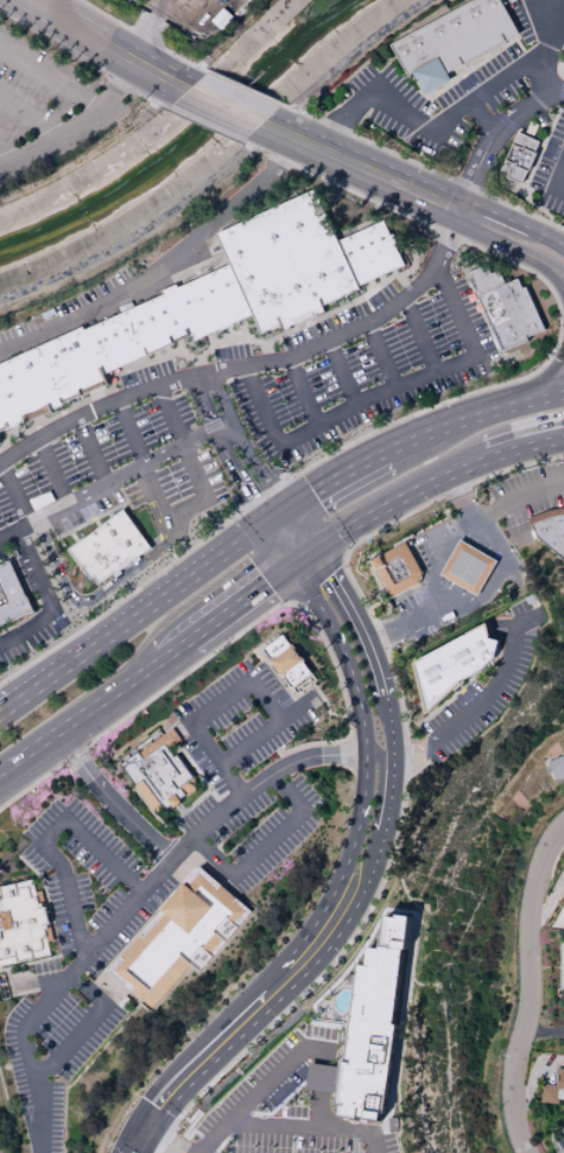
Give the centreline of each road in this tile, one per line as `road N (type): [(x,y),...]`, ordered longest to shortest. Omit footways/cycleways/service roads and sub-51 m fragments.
road 1 (tertiary): [(331,924),(376,868),(395,788),(395,737),(365,639),(290,511)]
road 2 (tertiary): [(274,522),(347,661),(365,715),(367,793),(331,924)]
road 3 (residential): [(563,825),(539,864),(532,897),(514,1078),(519,1132),(530,1152)]
road 4 (secondary): [(274,522),(13,701)]
road 5 (tertiary): [(331,924),(169,1092),(128,1152)]
road 6 (tertiary): [(458,213),(264,125)]
road 7 (secondary): [(0,772),(160,658)]
road 8 (secondary): [(316,547),(412,488),(486,456)]
road 9 (secondary): [(563,393),(387,455)]
road 10 (tertiary): [(183,88),(31,0)]
road 11 (secondary): [(189,638),(298,559)]
road 12 (tertiary): [(458,213),(476,232),(563,277)]
road 13 (tertiary): [(563,346),(546,374),(468,420)]

